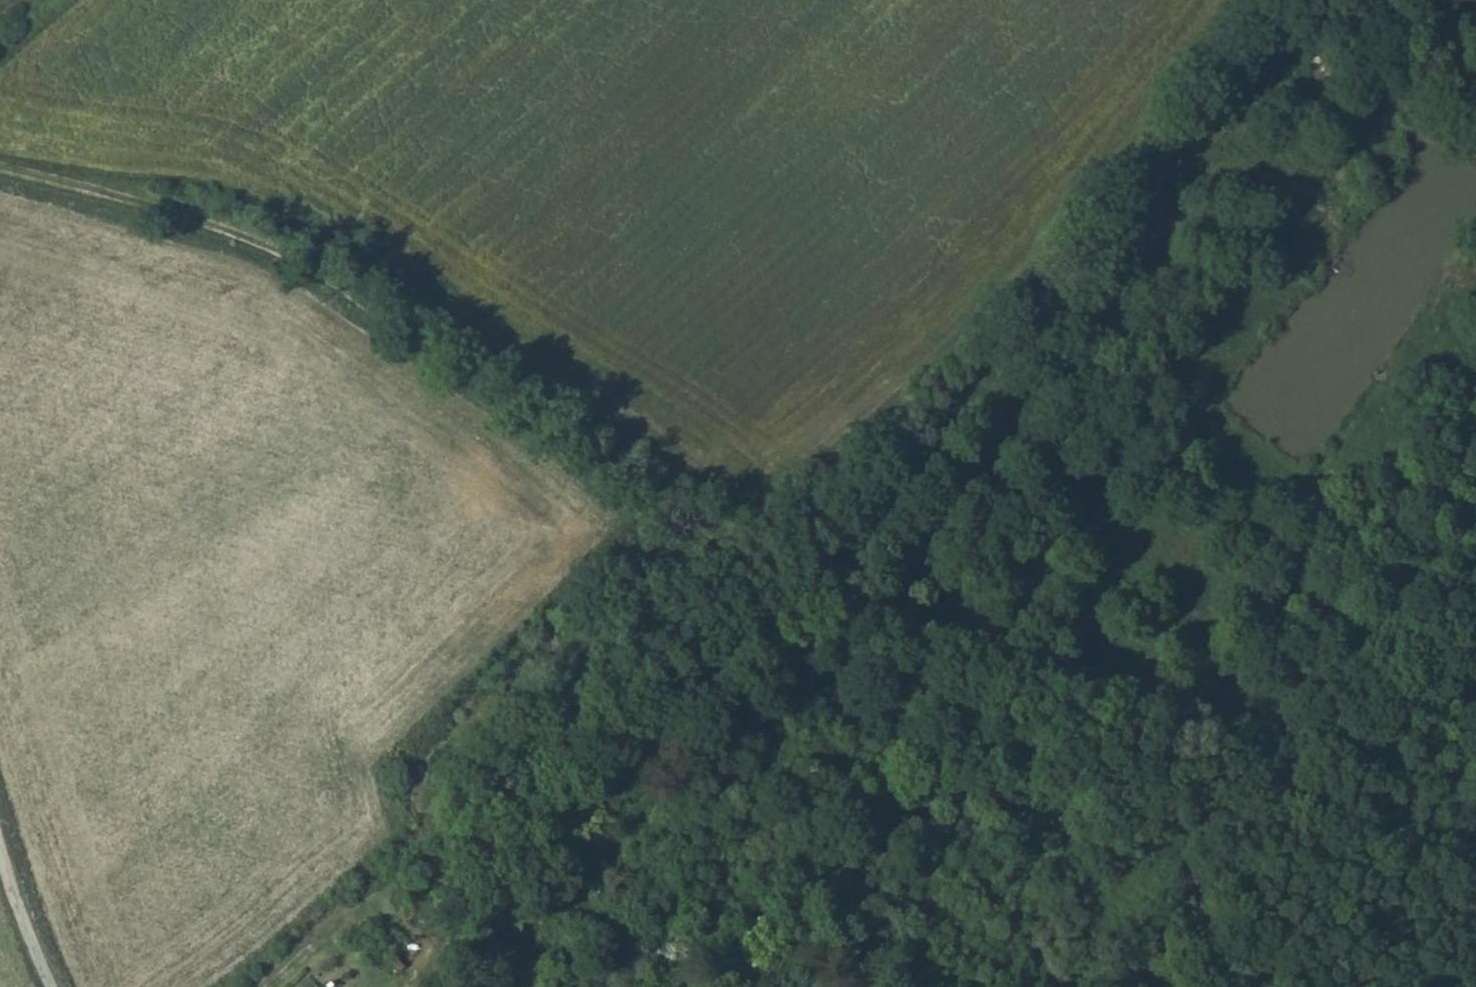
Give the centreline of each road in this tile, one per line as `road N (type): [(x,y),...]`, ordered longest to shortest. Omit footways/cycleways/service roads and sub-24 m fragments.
road 1 (track): [(0,172),(253,245),(334,289),(726,547)]
road 2 (track): [(0,862),(50,986)]

